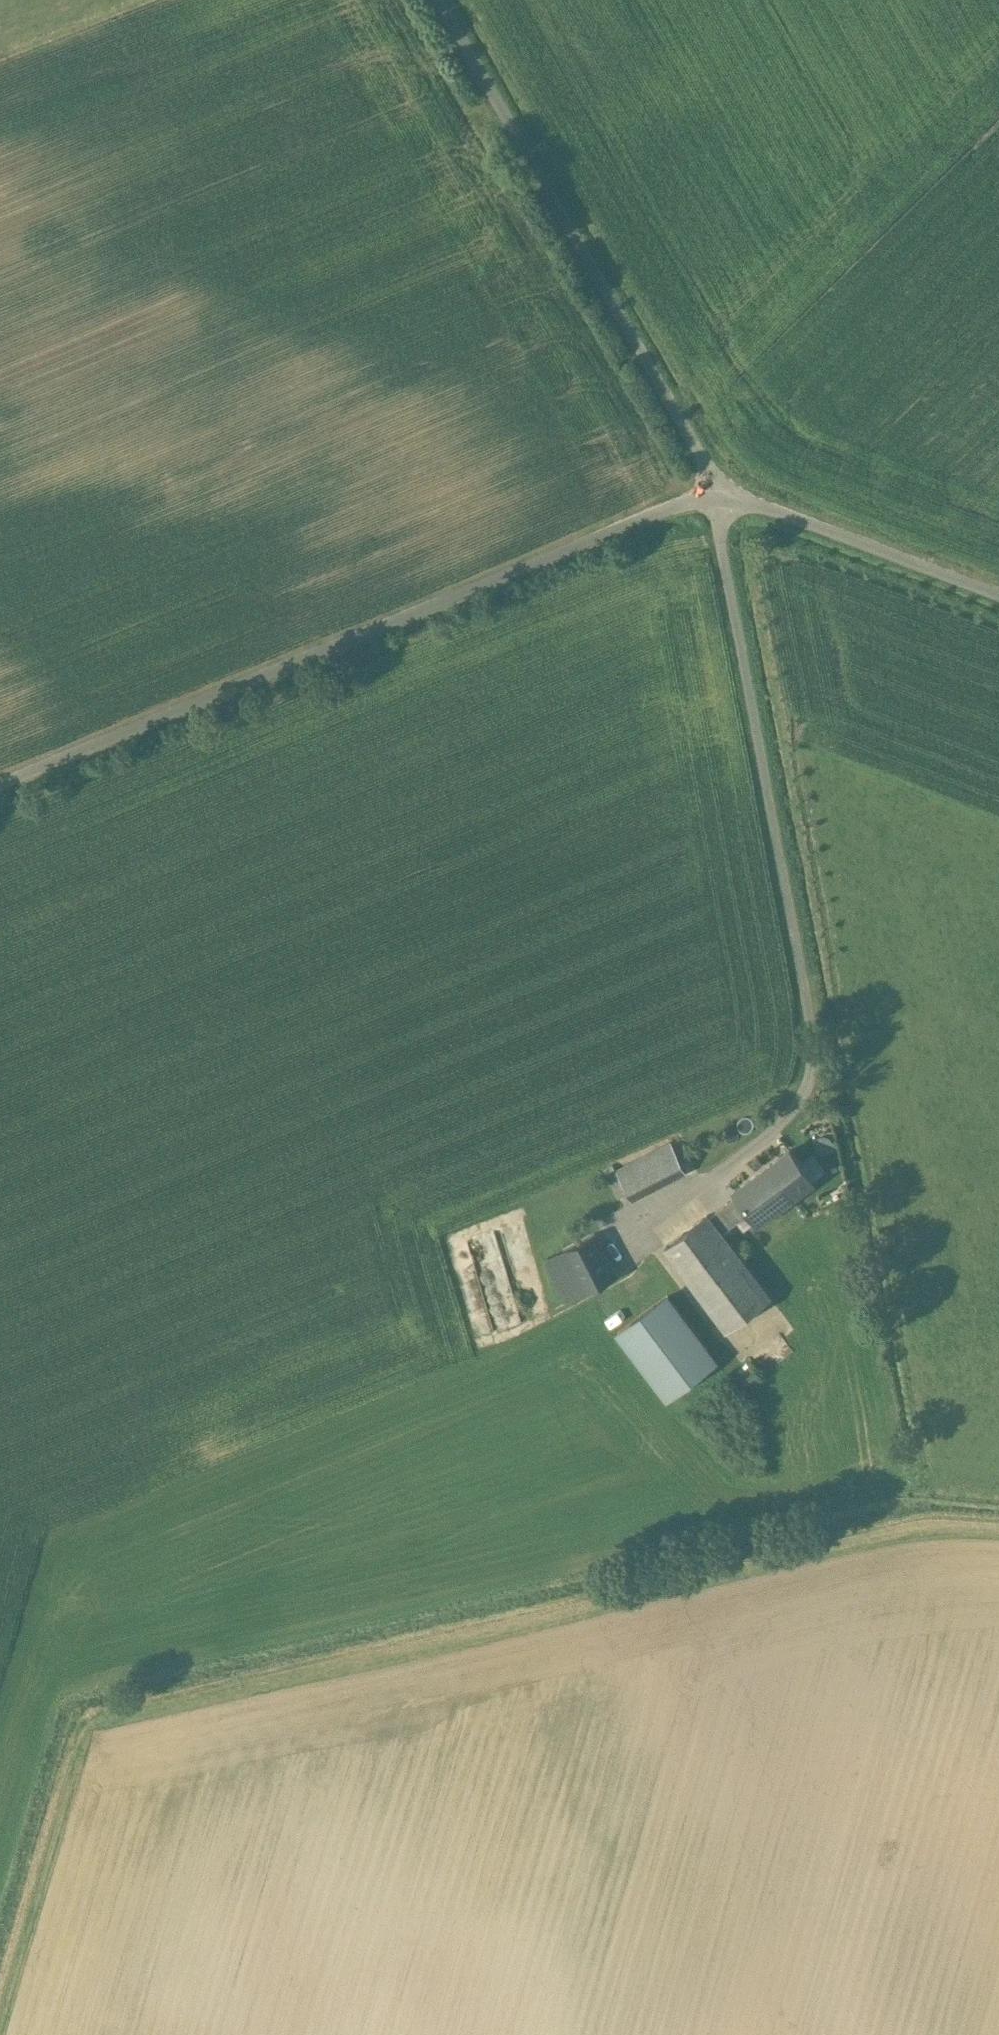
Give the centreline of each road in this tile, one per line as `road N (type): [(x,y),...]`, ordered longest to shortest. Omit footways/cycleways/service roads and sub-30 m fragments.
road 1 (unclassified): [(720,495),(667,507),(0,783)]
road 2 (unclassified): [(436,0),(720,495)]
road 3 (unclassified): [(998,597),(720,495)]

